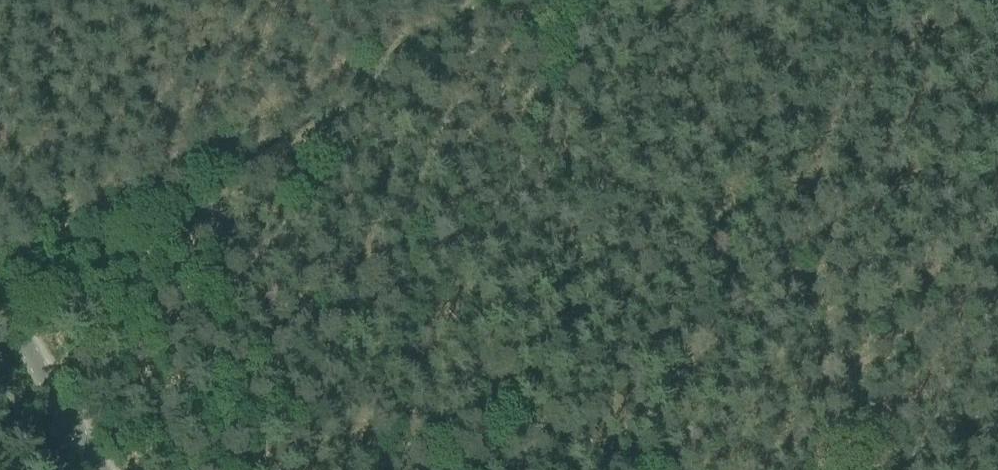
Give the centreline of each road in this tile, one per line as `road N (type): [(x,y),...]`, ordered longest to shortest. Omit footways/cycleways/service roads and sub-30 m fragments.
road 1 (tertiary): [(104,469),(0,294)]

